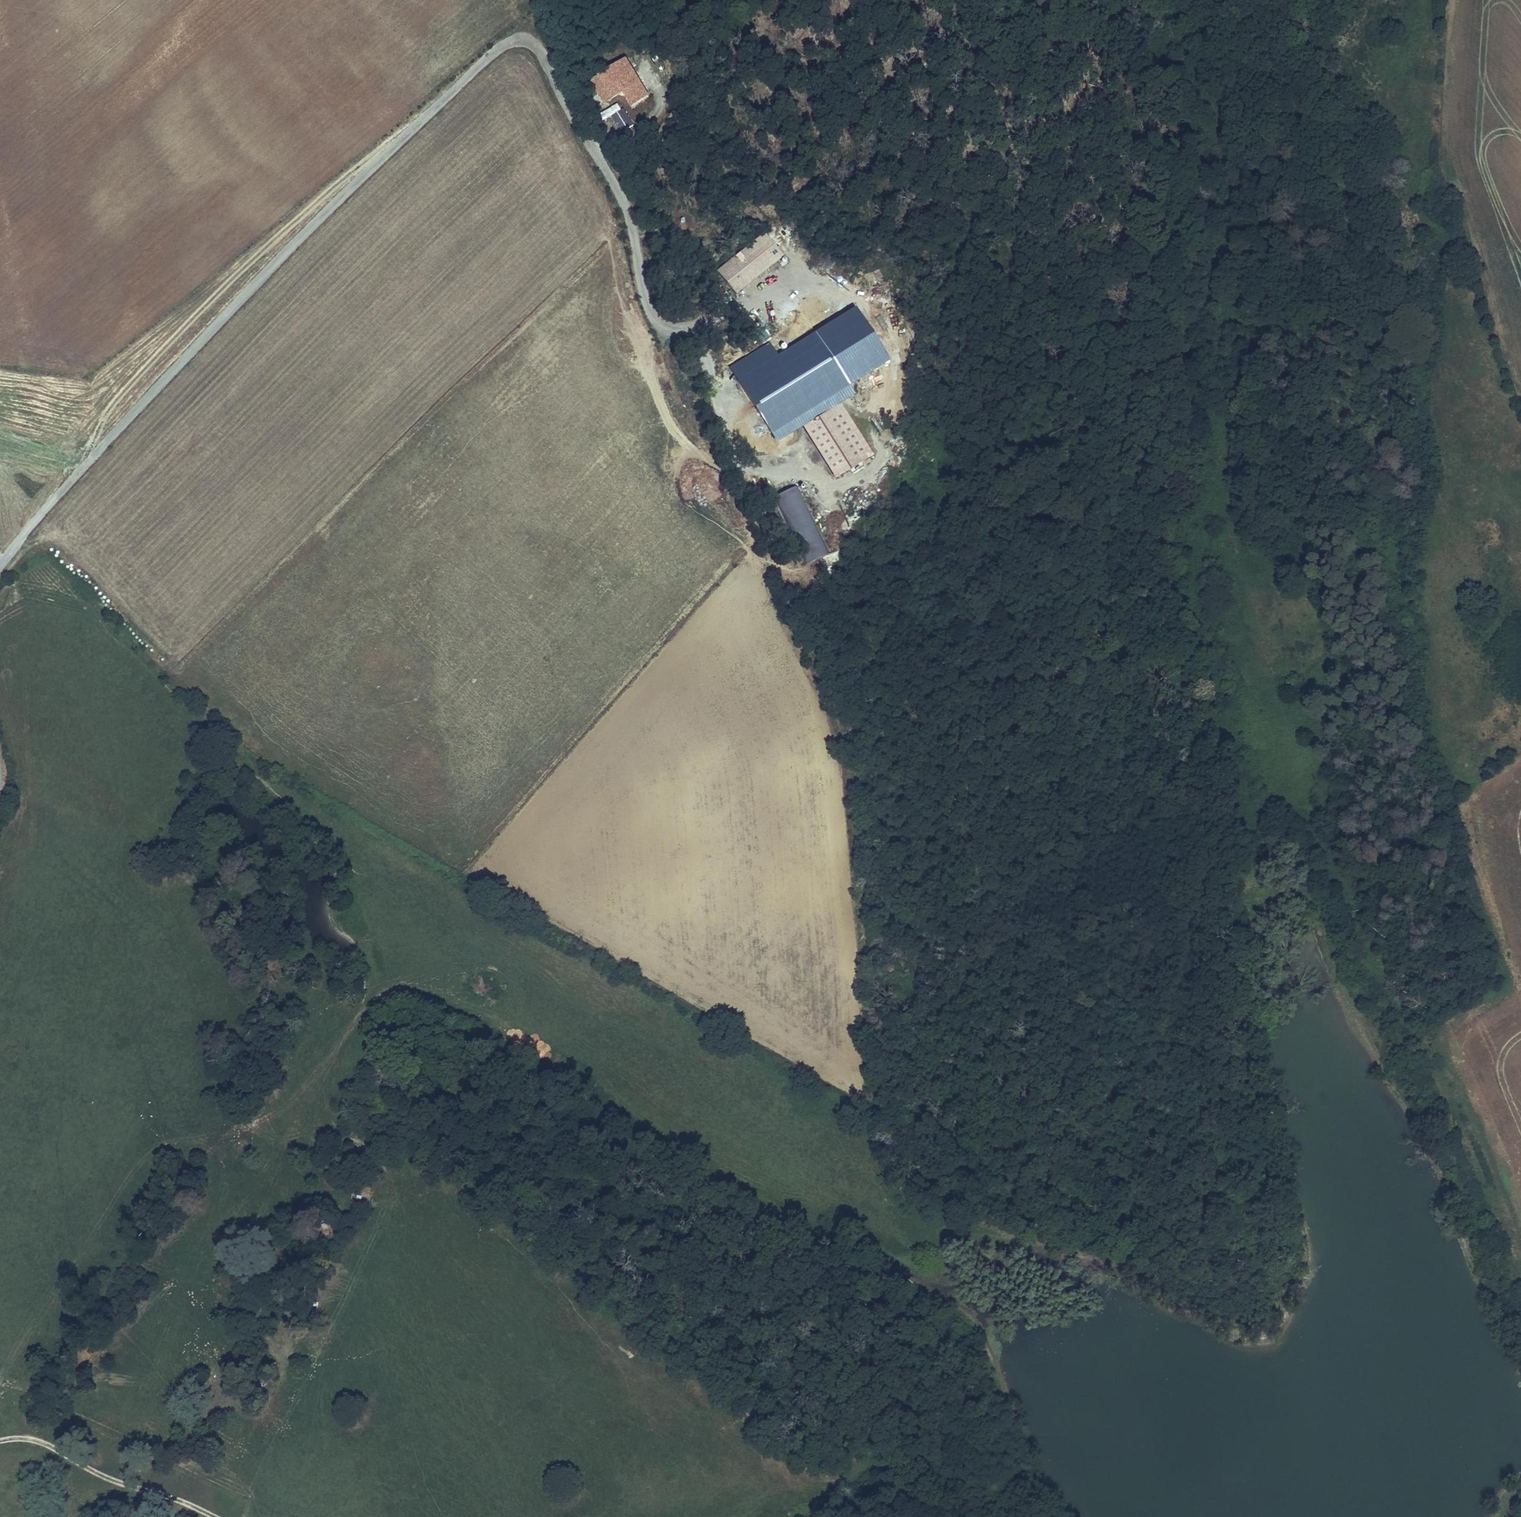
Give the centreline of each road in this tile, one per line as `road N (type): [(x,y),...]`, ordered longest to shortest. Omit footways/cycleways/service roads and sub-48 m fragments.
road 1 (track): [(220,1516),(172,1491),(92,1469),(42,1440),(0,1439)]

